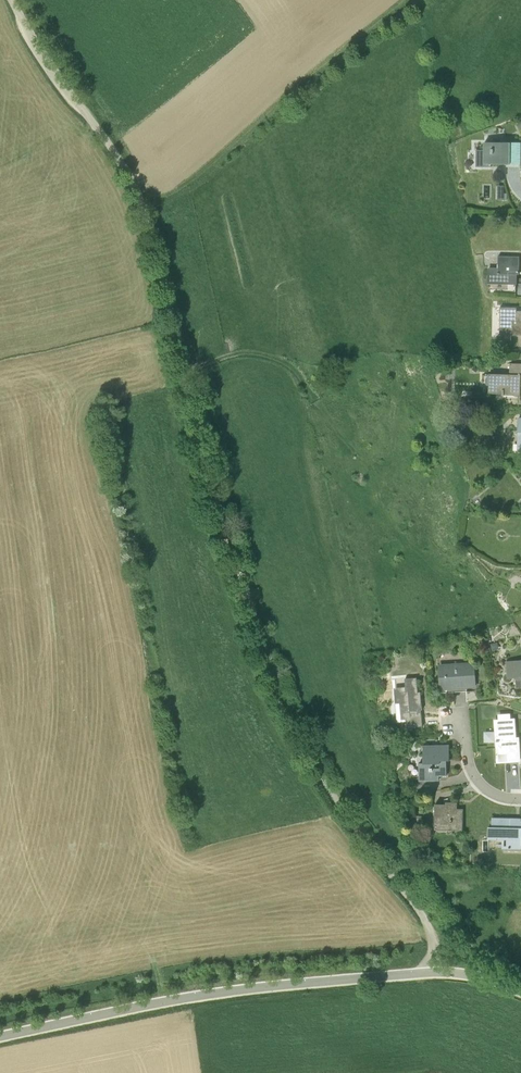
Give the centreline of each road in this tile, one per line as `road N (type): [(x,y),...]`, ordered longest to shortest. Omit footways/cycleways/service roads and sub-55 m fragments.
road 1 (unclassified): [(433,973),(423,916),(344,811),(275,684),(190,406),(145,212),(12,0)]
road 2 (unclassified): [(0,1037),(221,992),(433,973)]
road 3 (track): [(182,372),(231,355),(279,362),(299,375),(339,435)]
road 4 (residential): [(520,800),(479,786),(459,712)]

